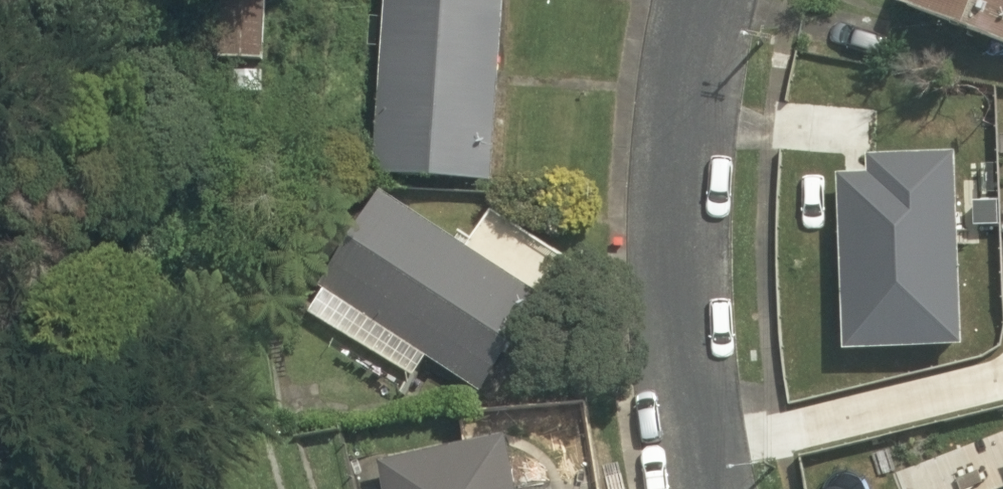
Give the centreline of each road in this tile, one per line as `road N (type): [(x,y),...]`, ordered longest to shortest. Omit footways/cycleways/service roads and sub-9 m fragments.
road 1 (residential): [(708,488),(689,421),(672,264),(675,84),(695,0)]

